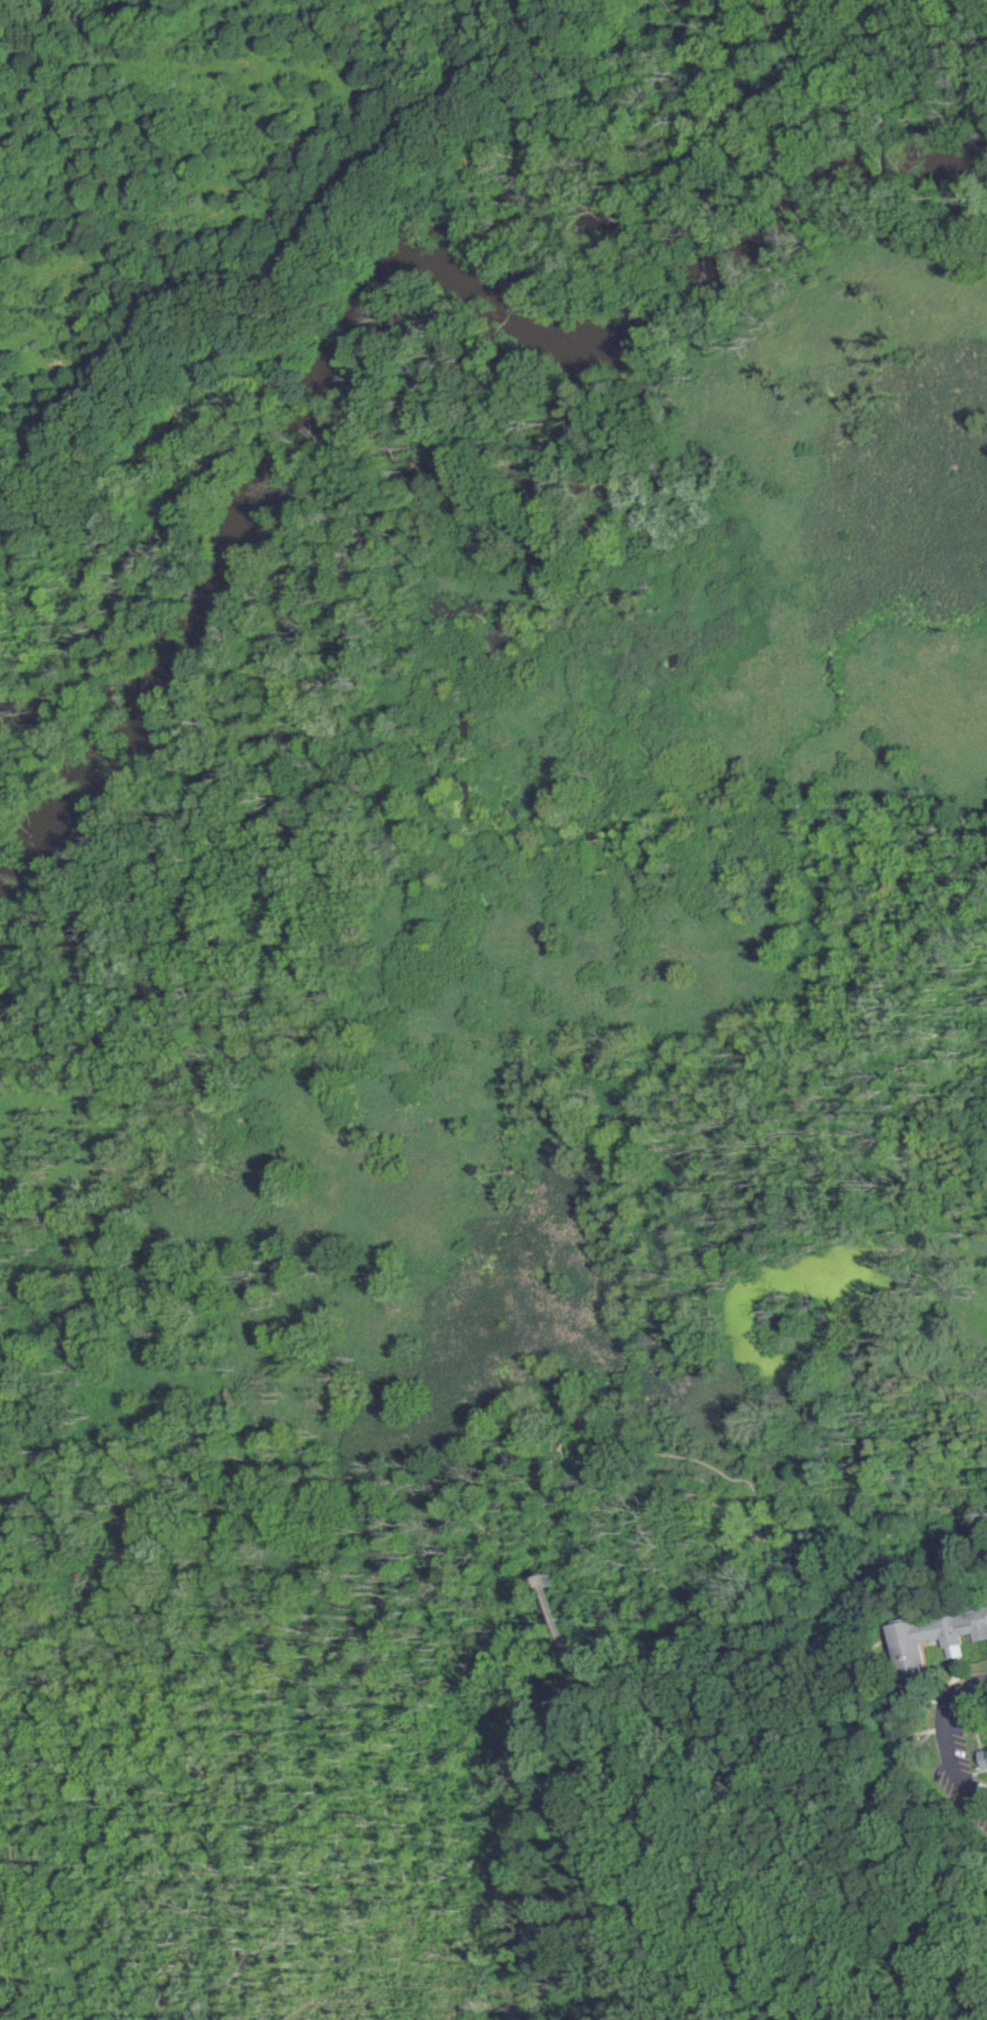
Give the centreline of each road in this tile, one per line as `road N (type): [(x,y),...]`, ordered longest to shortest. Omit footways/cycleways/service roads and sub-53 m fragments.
road 1 (residential): [(986,1671),(942,1694),(937,1717),(949,1761),(986,1807)]

